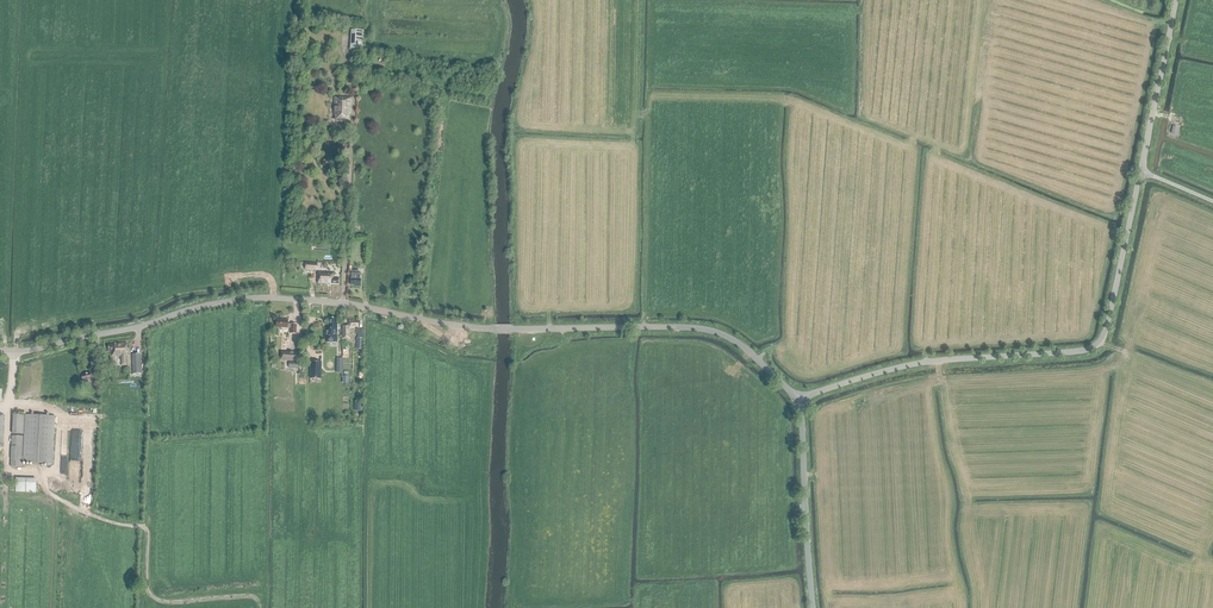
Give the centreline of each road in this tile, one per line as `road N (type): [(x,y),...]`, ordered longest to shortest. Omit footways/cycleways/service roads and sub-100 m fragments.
road 1 (tertiary): [(0,350),(29,350),(249,298),(344,304),(495,329)]
road 2 (tertiary): [(797,401),(923,363),(1094,347),(1109,318),(1140,172)]
road 3 (tertiary): [(797,401),(745,349),(713,332),(495,329)]
road 4 (track): [(261,607),(248,596),(149,595),(147,531),(70,507),(46,490),(41,474)]
road 5 (tertiary): [(813,607),(797,401)]
road 6 (tertiary): [(1140,172),(1176,0)]
road 7 (track): [(46,490),(6,497),(2,607)]

